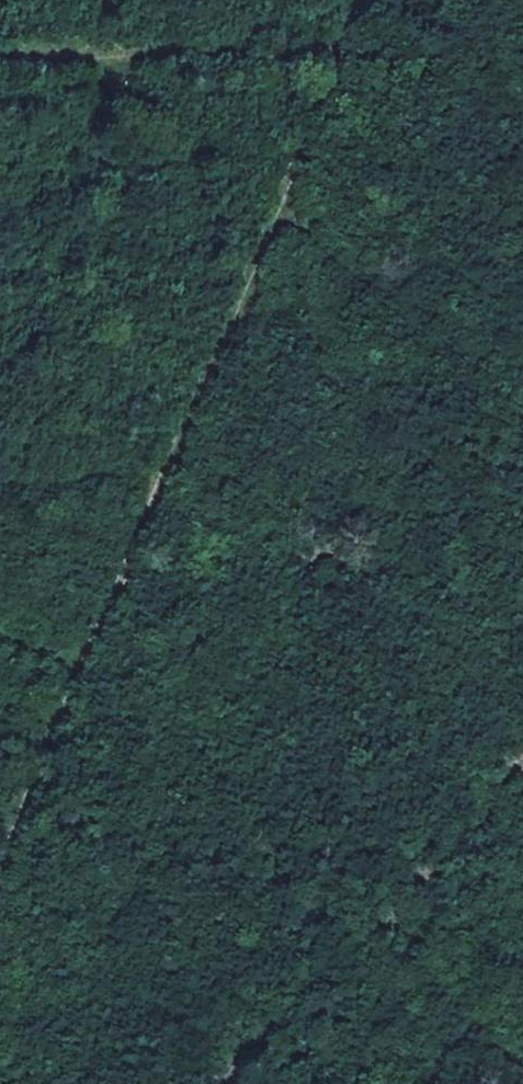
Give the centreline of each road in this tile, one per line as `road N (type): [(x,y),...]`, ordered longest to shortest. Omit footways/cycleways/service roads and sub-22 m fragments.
road 1 (track): [(366,0),(0,882)]
road 2 (track): [(522,762),(223,1083)]
road 3 (track): [(0,53),(114,60),(342,56)]

